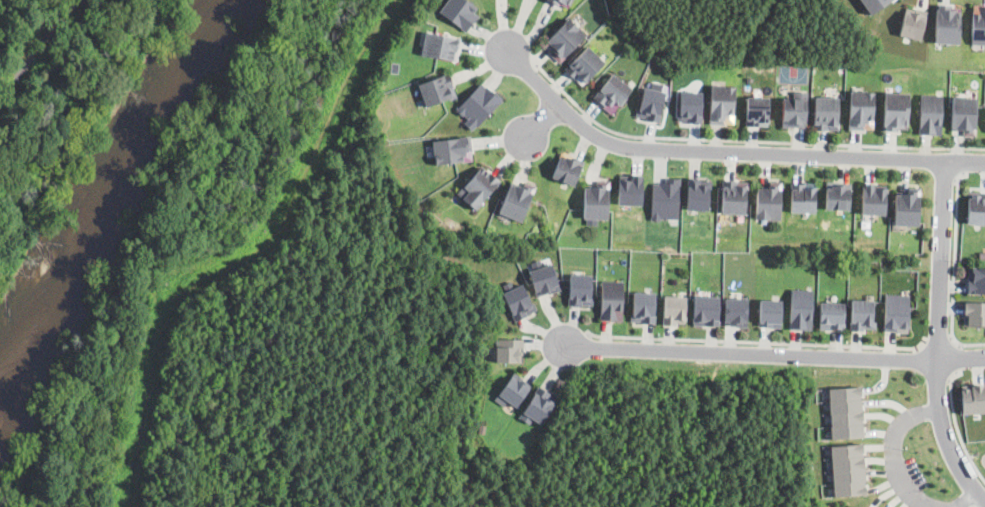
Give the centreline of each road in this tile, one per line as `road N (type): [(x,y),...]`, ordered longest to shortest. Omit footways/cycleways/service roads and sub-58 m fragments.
road 1 (residential): [(507,48),(556,104),(619,148),(984,163)]
road 2 (residential): [(559,346),(984,359)]
road 3 (residential): [(984,499),(965,477),(939,408),(945,162)]

